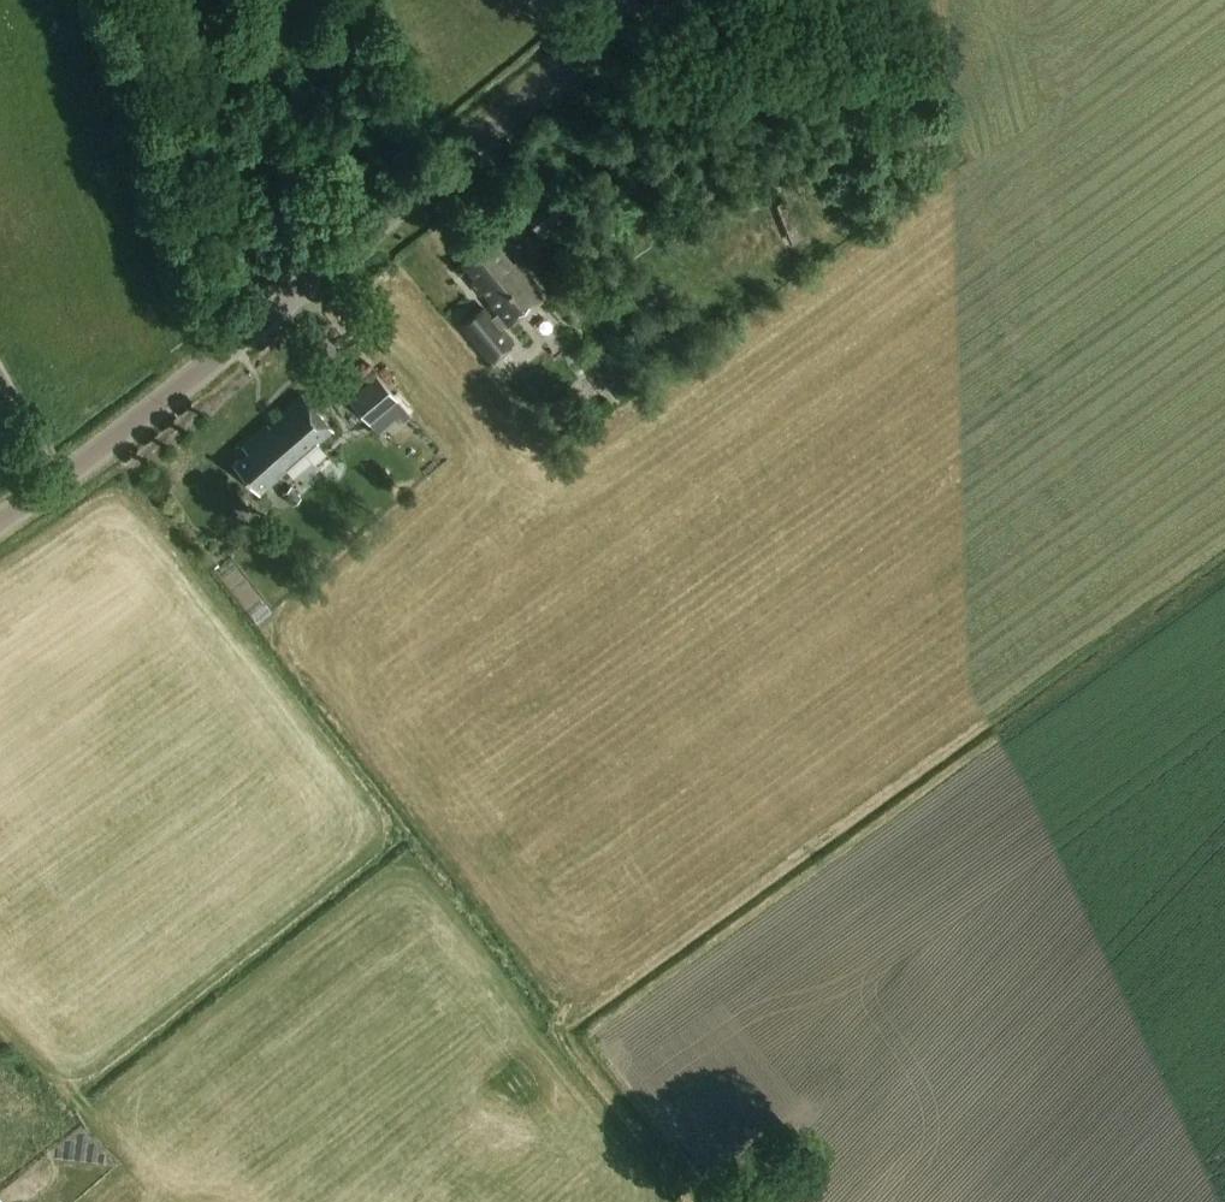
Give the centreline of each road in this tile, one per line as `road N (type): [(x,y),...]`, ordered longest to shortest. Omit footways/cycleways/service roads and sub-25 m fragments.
road 1 (tertiary): [(0,522),(310,283),(644,0)]

